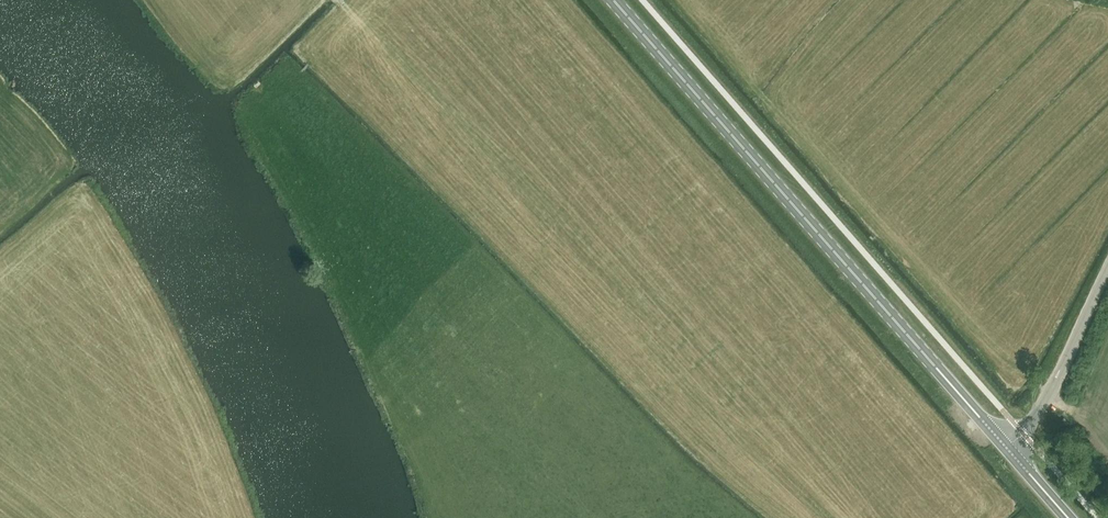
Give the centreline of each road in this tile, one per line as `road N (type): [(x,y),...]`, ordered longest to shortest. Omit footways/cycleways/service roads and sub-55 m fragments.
road 1 (secondary): [(1006,448),(612,0)]
road 2 (unclassified): [(1006,448),(1054,384),(1107,270)]

